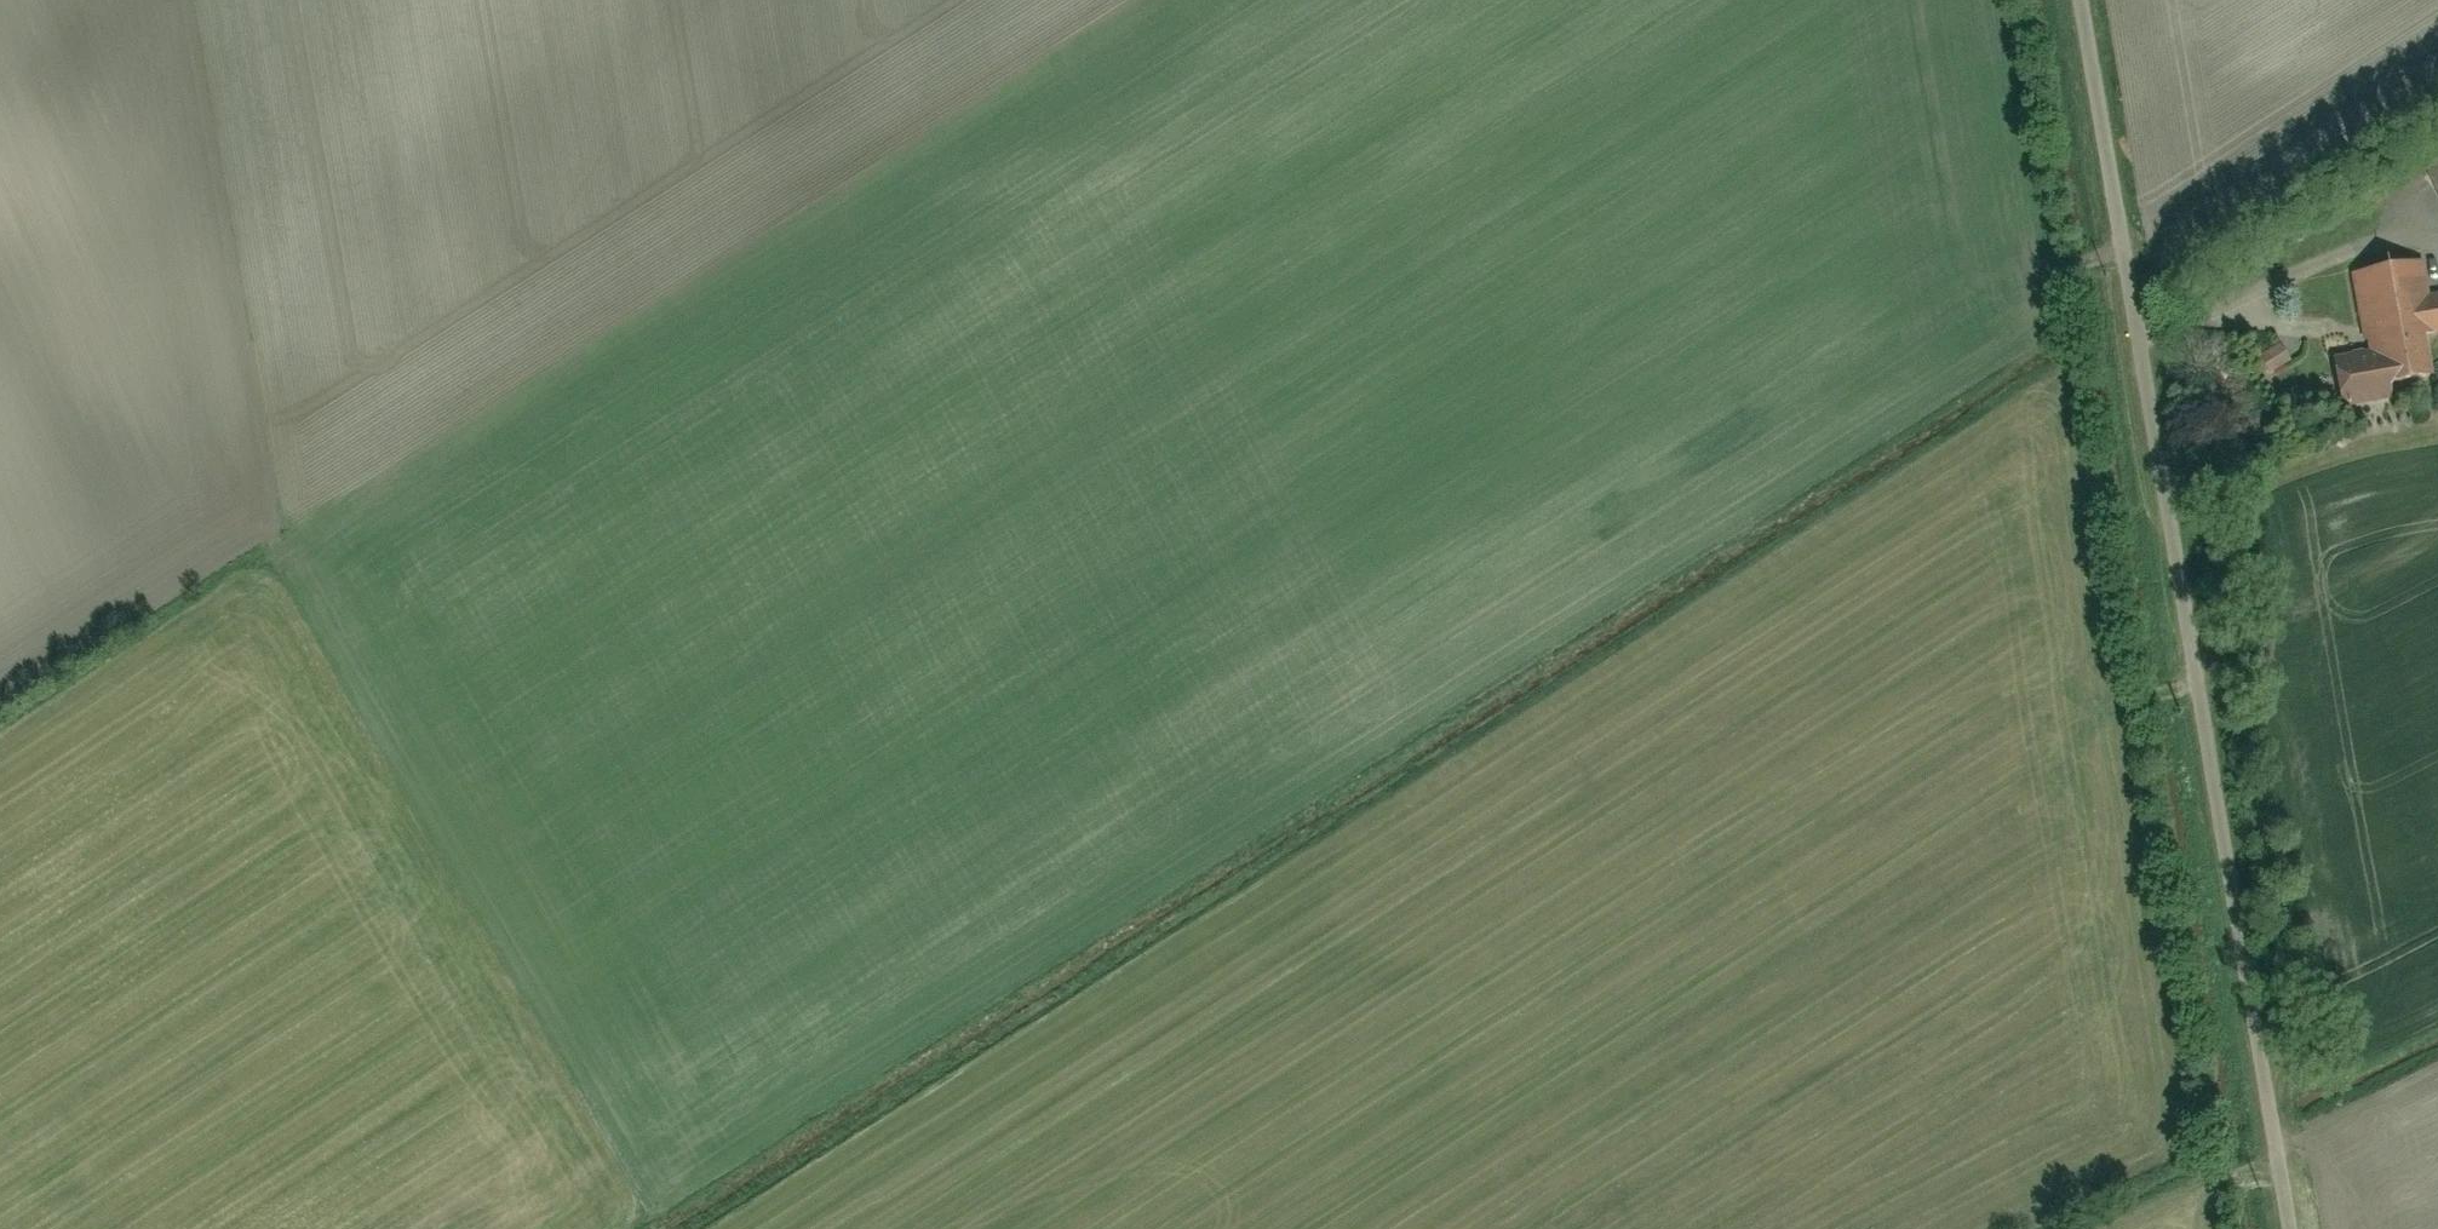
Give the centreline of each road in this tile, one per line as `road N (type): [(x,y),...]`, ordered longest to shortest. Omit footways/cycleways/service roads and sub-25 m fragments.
road 1 (residential): [(2288,1228),(2079,0)]

